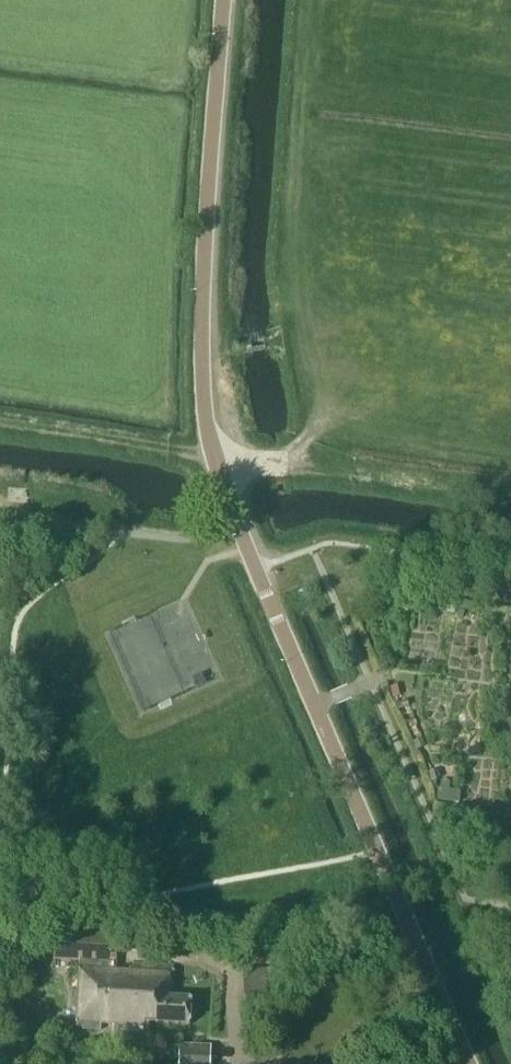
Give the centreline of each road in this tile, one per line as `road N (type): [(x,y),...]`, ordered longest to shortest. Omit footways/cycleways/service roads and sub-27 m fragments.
road 1 (residential): [(223,489),(468,1063)]
road 2 (unclassified): [(223,0),(200,313),(202,404),(223,489)]

